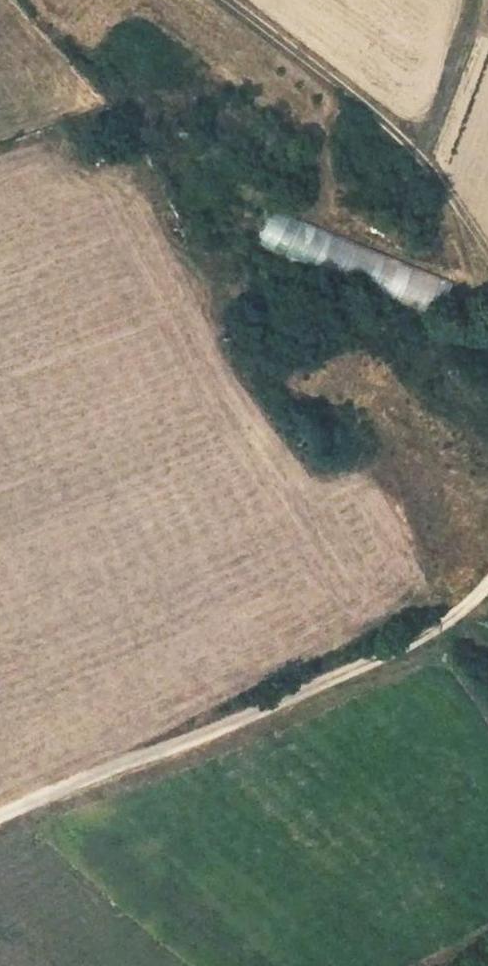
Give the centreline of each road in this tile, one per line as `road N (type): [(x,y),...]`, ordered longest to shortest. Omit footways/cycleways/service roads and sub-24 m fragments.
road 1 (track): [(0,819),(413,645),(471,605),(487,583)]
road 2 (track): [(228,0),(386,124),(487,248)]

